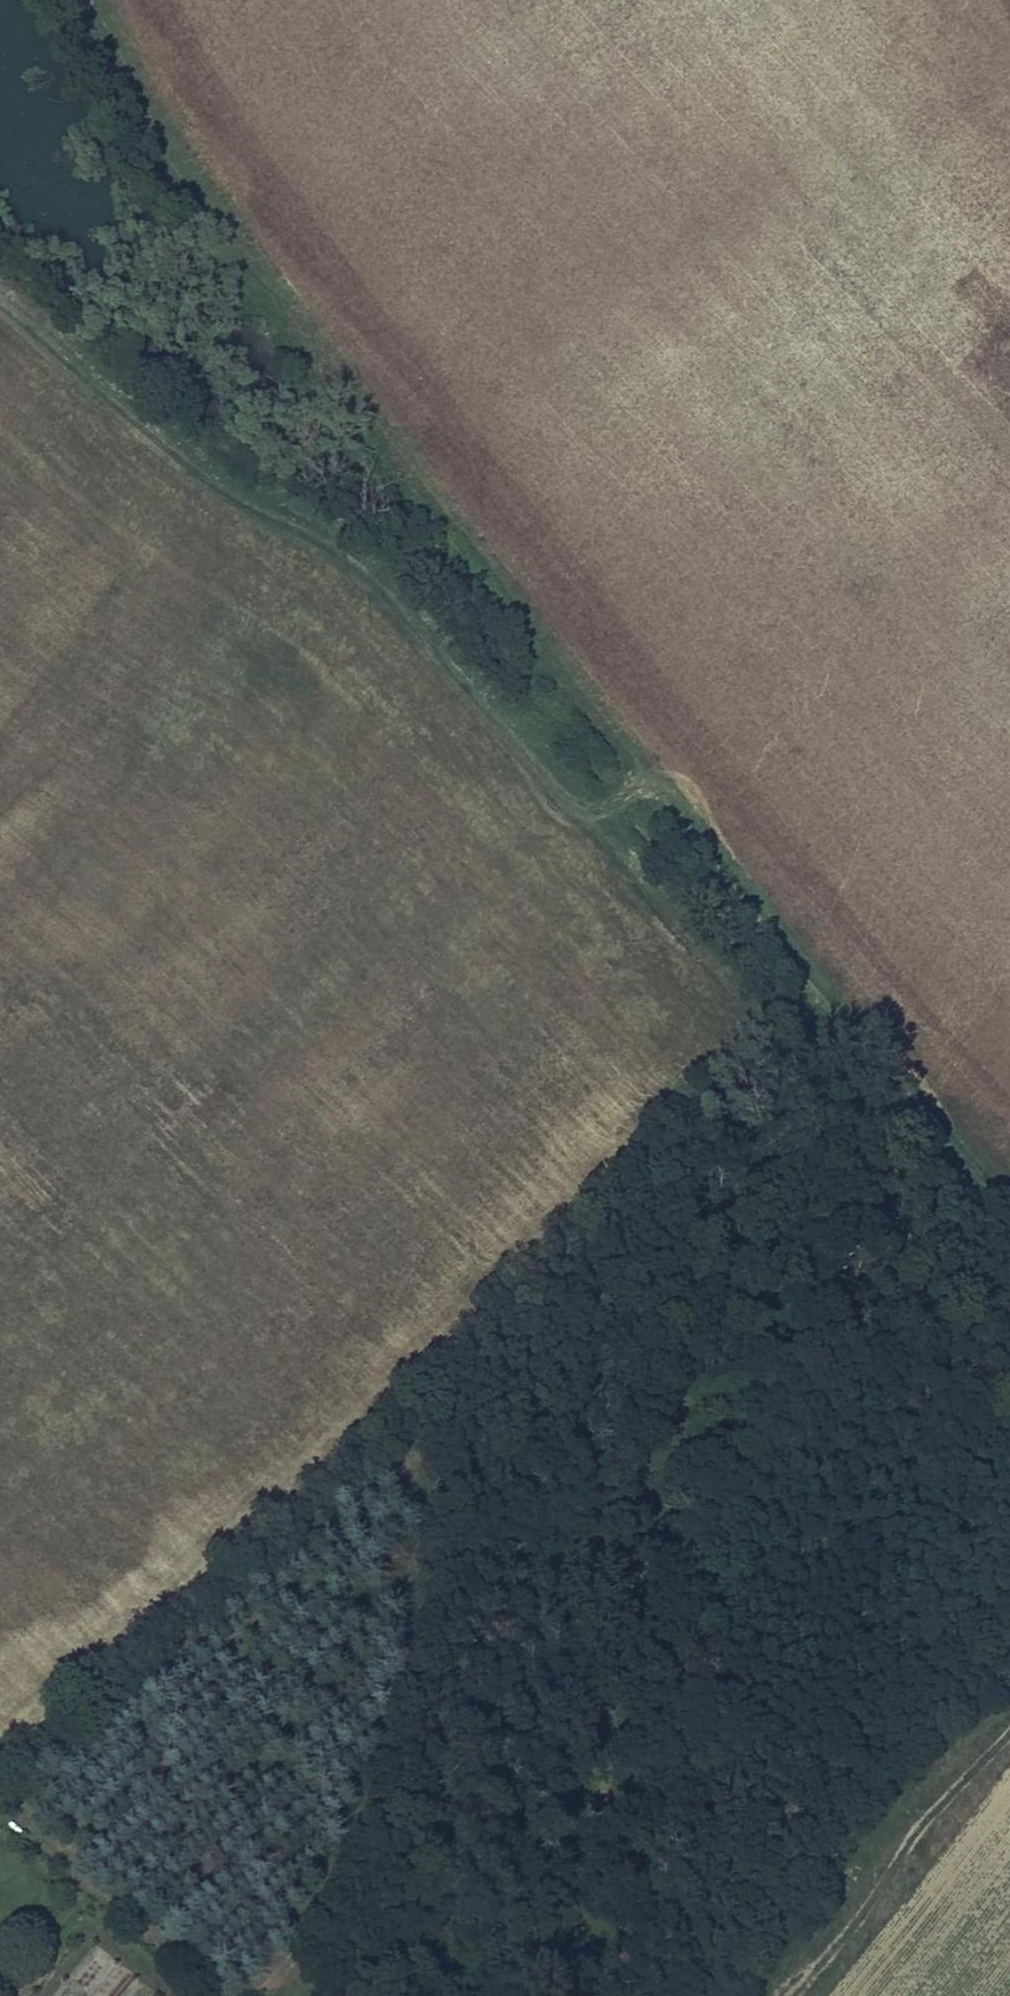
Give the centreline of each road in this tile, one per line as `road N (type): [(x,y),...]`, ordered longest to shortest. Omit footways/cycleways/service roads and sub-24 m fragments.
road 1 (track): [(658,780),(196,223),(95,0)]
road 2 (track): [(658,780),(613,808),(589,812),(565,795),(364,570),(176,454),(0,296)]
road 3 (track): [(1009,1181),(658,780)]

